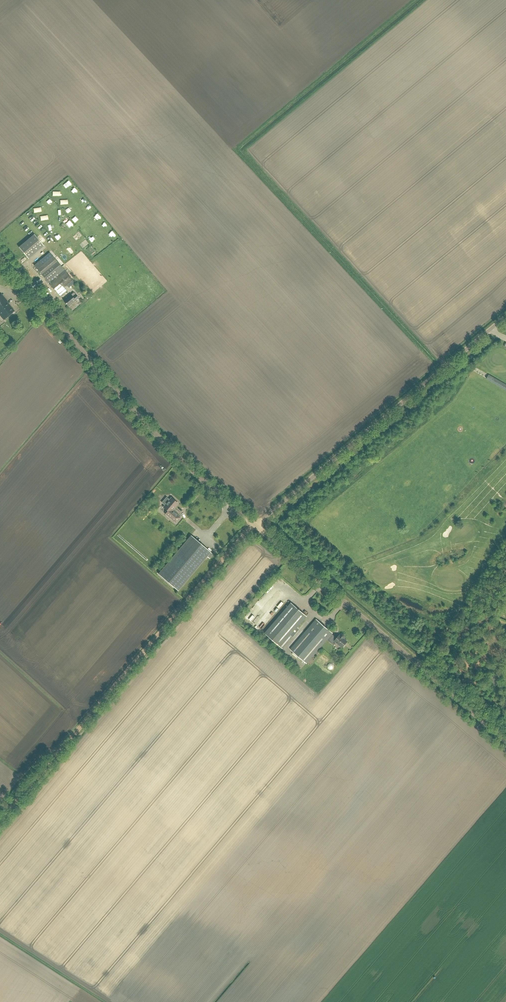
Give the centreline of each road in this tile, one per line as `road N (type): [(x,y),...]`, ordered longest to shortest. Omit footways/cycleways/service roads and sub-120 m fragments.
road 1 (track): [(255,525),(0,820)]
road 2 (tertiary): [(255,525),(135,413),(0,251)]
road 3 (tertiary): [(505,739),(255,525)]
road 4 (tertiary): [(255,525),(505,317)]

